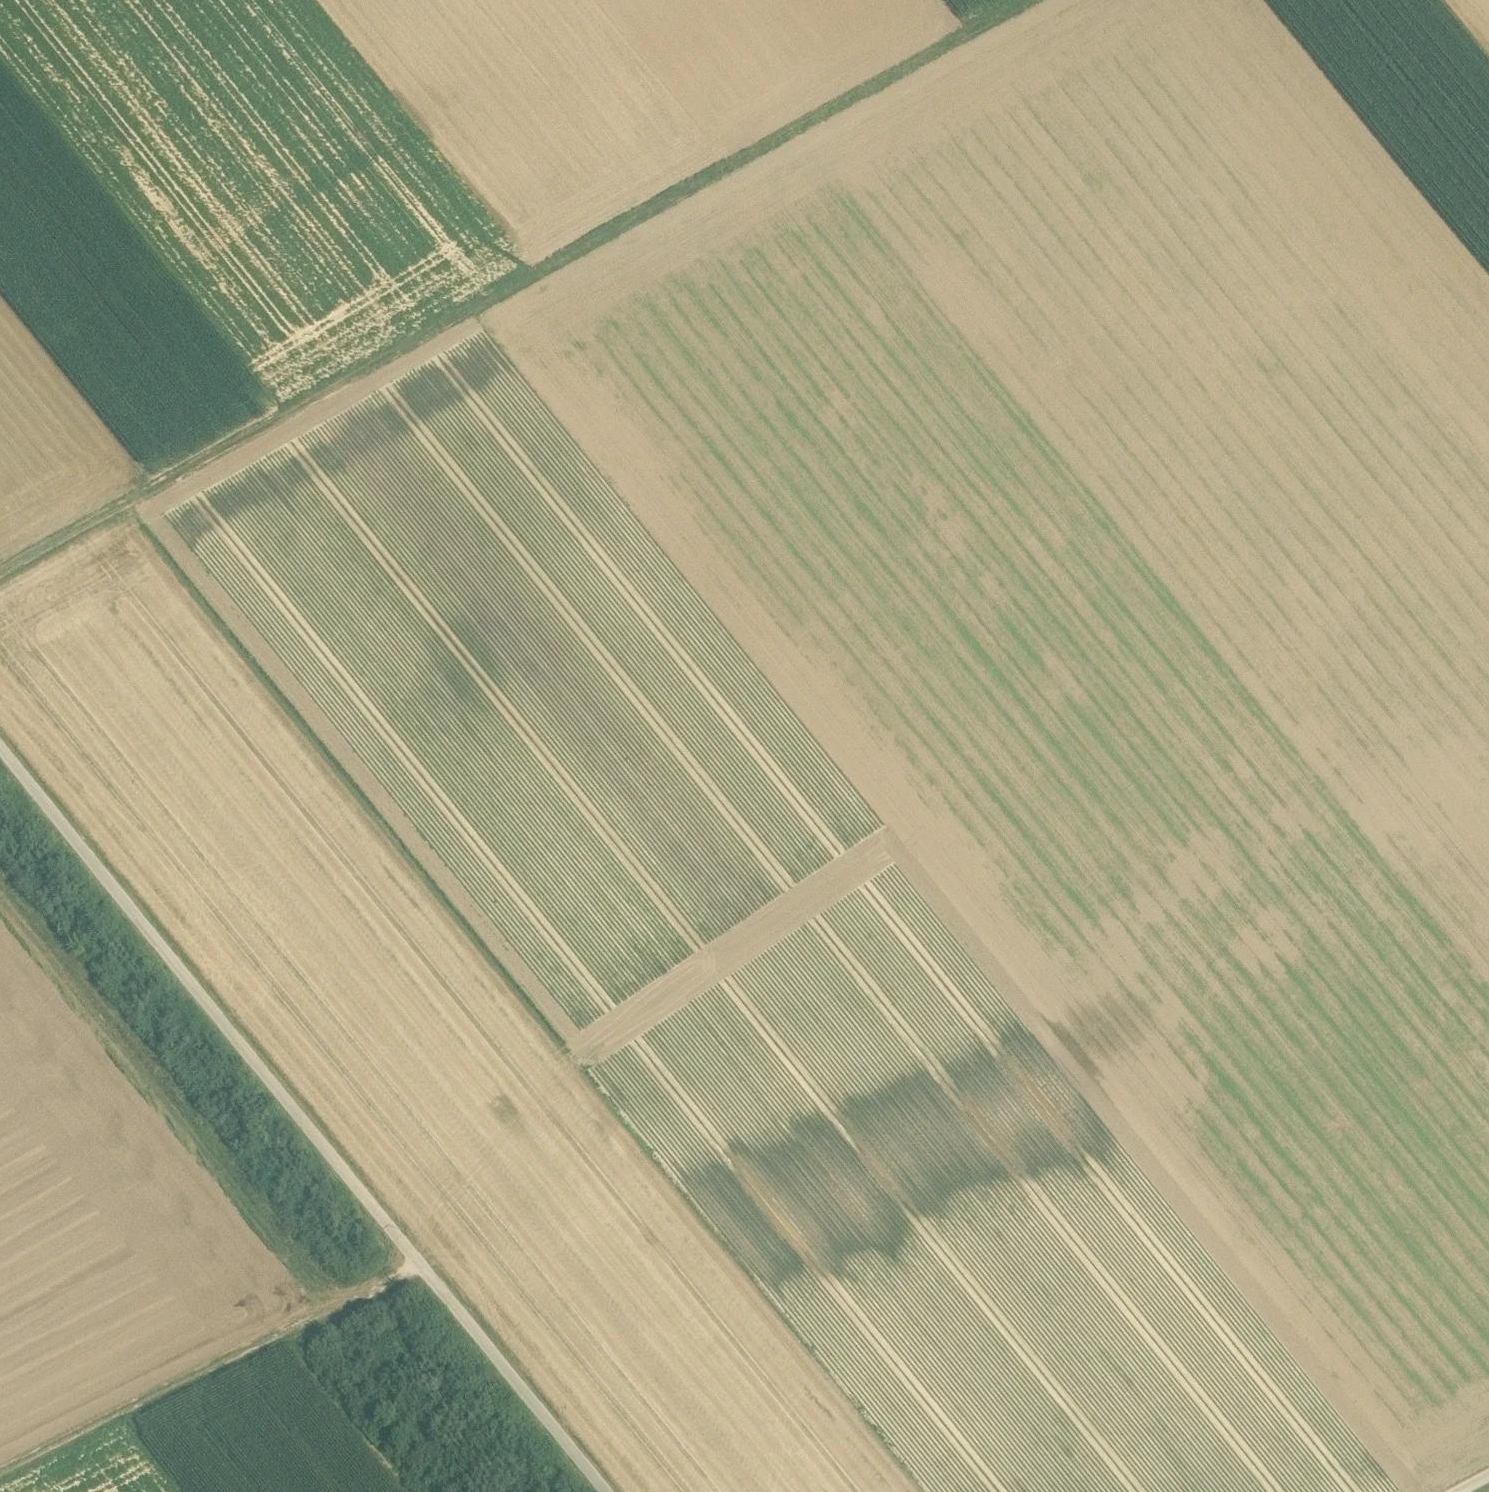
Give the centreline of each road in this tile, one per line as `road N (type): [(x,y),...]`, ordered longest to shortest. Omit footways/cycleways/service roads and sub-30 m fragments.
road 1 (track): [(1029,0),(167,493),(0,573)]
road 2 (track): [(0,745),(611,1491)]
road 3 (track): [(0,1490),(432,1273)]

